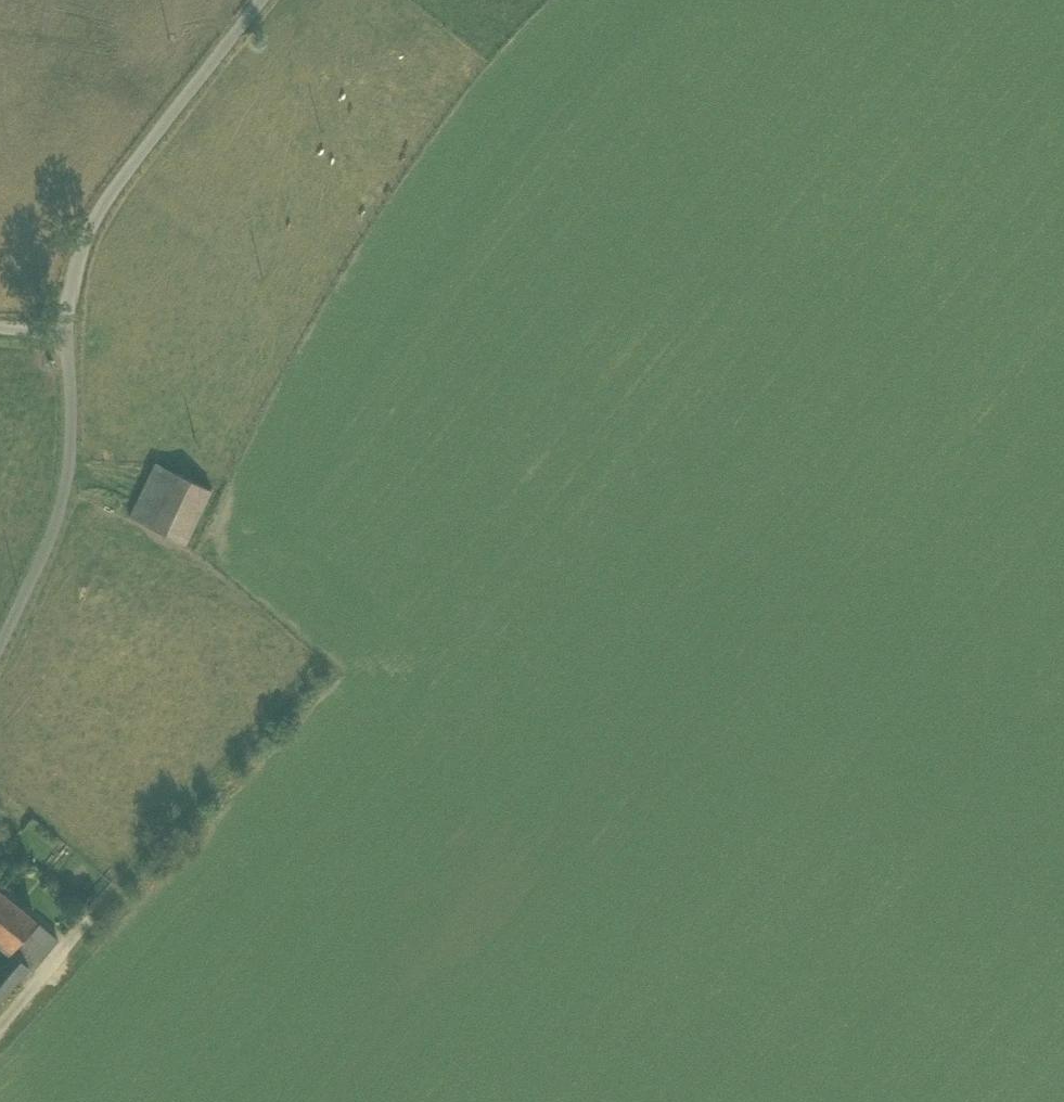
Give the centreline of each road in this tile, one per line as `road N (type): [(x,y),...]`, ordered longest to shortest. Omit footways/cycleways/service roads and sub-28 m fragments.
road 1 (unclassified): [(261,0),(88,224),(72,281),(69,330)]
road 2 (unclassified): [(69,330),(68,482),(0,646)]

